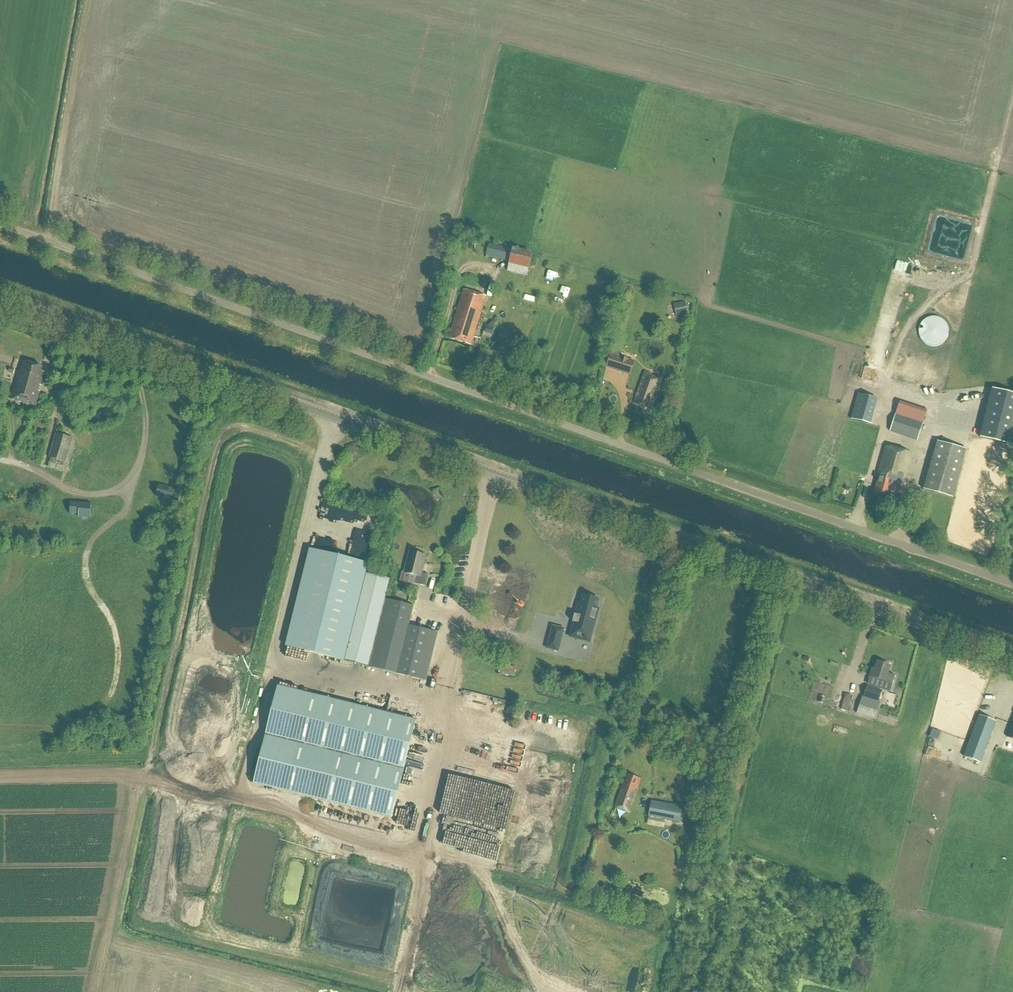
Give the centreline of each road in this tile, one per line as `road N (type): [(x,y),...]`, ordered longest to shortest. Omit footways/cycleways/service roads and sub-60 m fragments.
road 1 (unclassified): [(1012,585),(0,224)]
road 2 (tertiary): [(1012,656),(0,298)]

